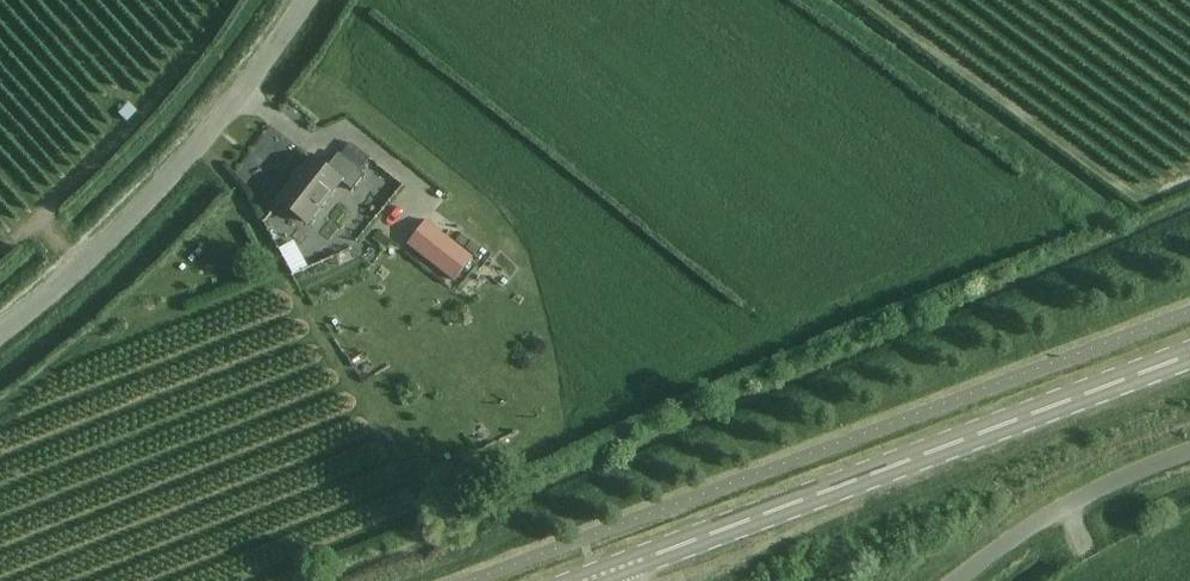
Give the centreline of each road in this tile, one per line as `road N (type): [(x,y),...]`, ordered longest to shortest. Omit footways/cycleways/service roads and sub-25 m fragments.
road 1 (secondary): [(596,571),(1189,352)]
road 2 (unclassified): [(0,331),(109,241),(241,93),(304,0)]
road 3 (unclassified): [(957,580),(1036,521),(1112,481),(1189,455)]

